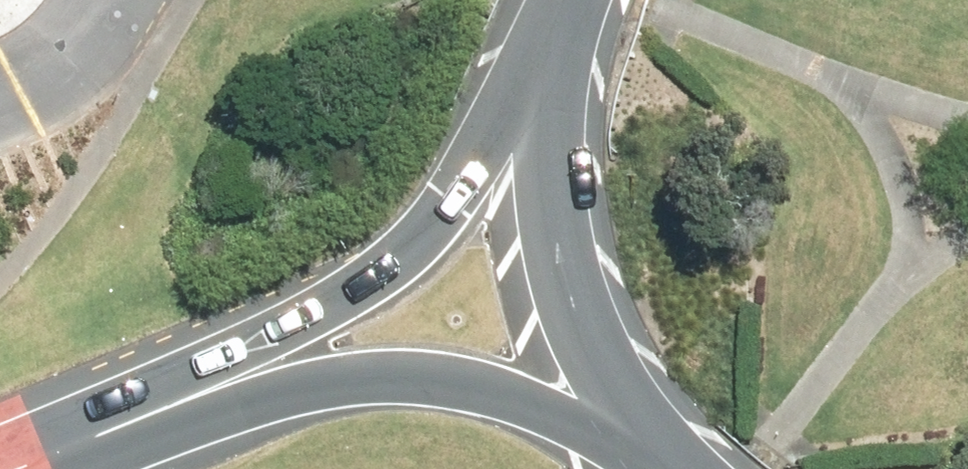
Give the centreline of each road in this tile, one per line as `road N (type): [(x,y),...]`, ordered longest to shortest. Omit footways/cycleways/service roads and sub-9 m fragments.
road 1 (tertiary): [(182,394),(367,284),(412,247),(555,79)]
road 2 (tertiary): [(618,417),(507,383),(442,373),(376,371),(182,394)]
road 3 (primary): [(618,417),(566,290),(555,226),(555,79)]
road 4 (tertiary): [(182,394),(0,468)]

